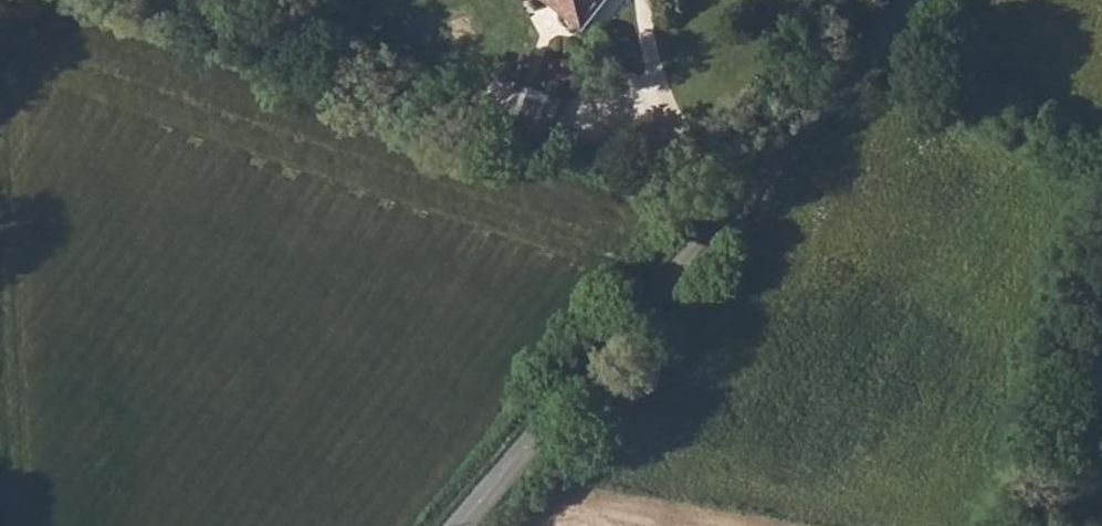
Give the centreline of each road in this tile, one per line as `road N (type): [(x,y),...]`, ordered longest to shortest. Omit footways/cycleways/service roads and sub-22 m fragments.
road 1 (tertiary): [(462,525),(916,0)]

